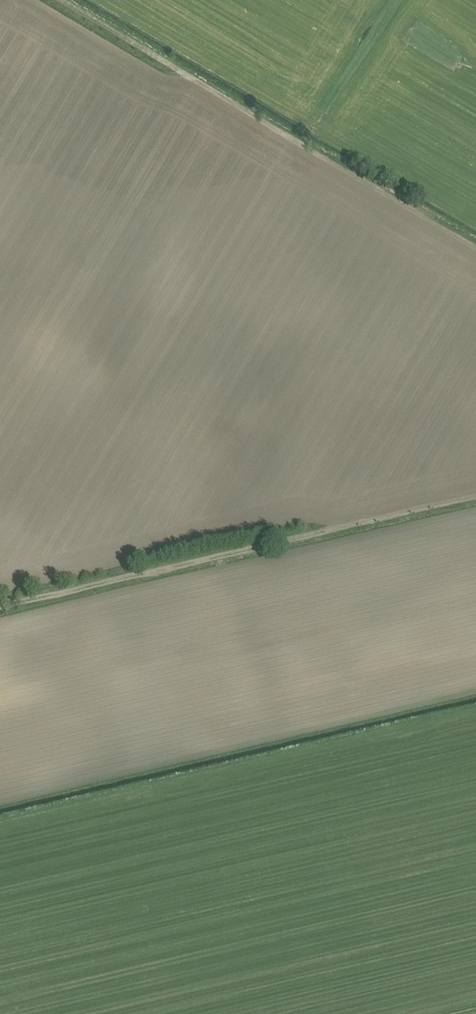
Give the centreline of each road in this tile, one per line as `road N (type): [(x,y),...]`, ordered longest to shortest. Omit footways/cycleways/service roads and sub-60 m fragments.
road 1 (track): [(475,498),(0,606)]
road 2 (track): [(59,0),(475,245)]

